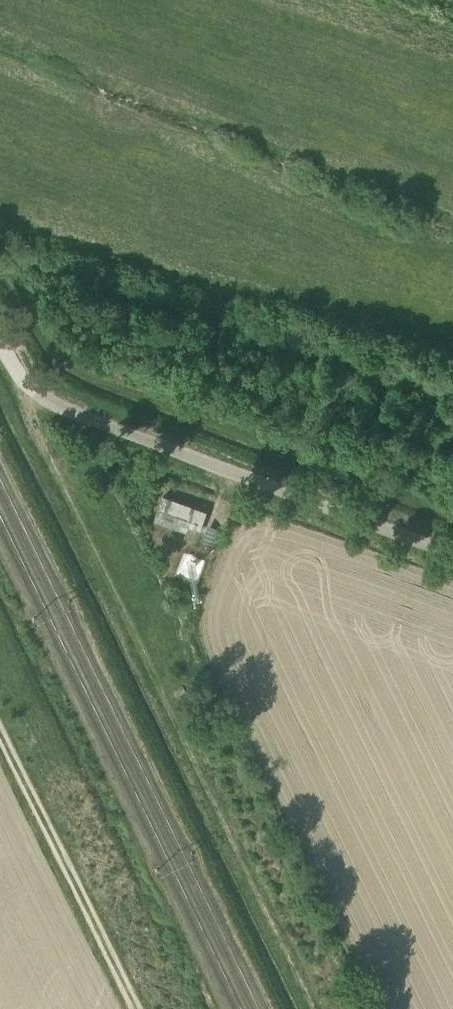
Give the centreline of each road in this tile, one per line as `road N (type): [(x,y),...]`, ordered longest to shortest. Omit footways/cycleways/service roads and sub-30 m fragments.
road 1 (track): [(47,400),(40,440),(317,1008)]
road 2 (track): [(452,555),(110,431),(34,391),(0,346)]
road 3 (track): [(0,730),(138,1008)]

